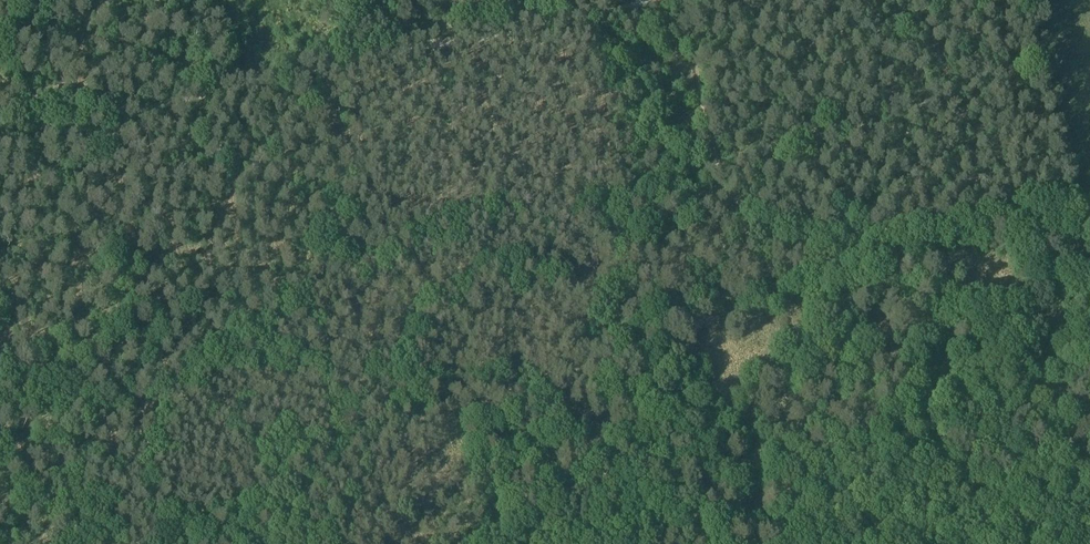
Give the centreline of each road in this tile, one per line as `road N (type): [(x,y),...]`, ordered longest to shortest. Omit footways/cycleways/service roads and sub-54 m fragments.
road 1 (track): [(87,543),(109,484),(155,427),(189,359),(288,302),(399,221),(464,200),(664,188),(721,196)]
road 2 (track): [(144,106),(648,0)]
road 3 (track): [(1089,210),(1003,210),(853,229),(721,196)]
road 4 (track): [(721,196),(680,0)]
road 5 (track): [(372,237),(334,65)]
road 6 (track): [(0,134),(144,106)]

